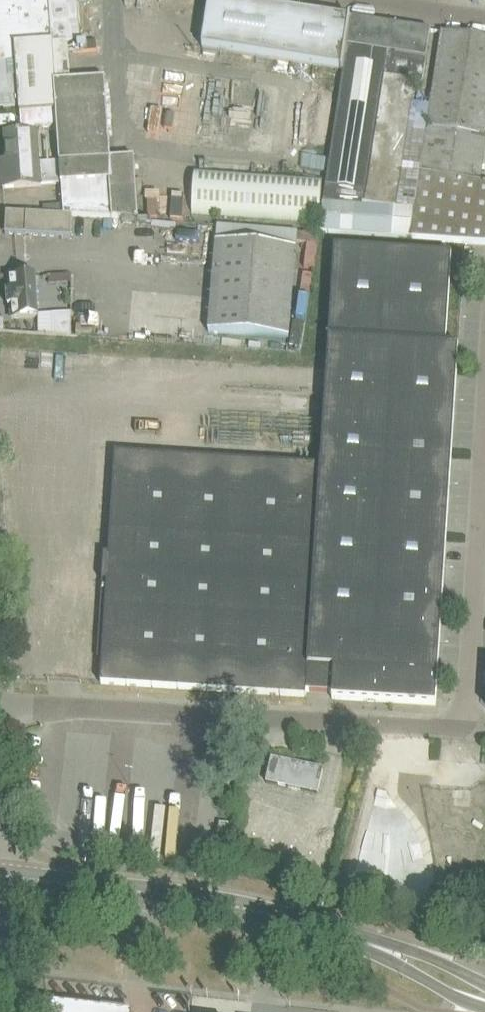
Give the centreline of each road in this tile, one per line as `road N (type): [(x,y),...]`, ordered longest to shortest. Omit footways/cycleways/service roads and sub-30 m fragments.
road 1 (tertiary): [(484,995),(401,955),(265,912),(0,875)]
road 2 (unclassified): [(454,729),(87,706),(0,709)]
road 3 (unclassified): [(484,434),(469,692),(454,729)]
road 4 (unclassified): [(16,1011),(0,881)]
road 5 (unclassified): [(484,20),(359,0)]

